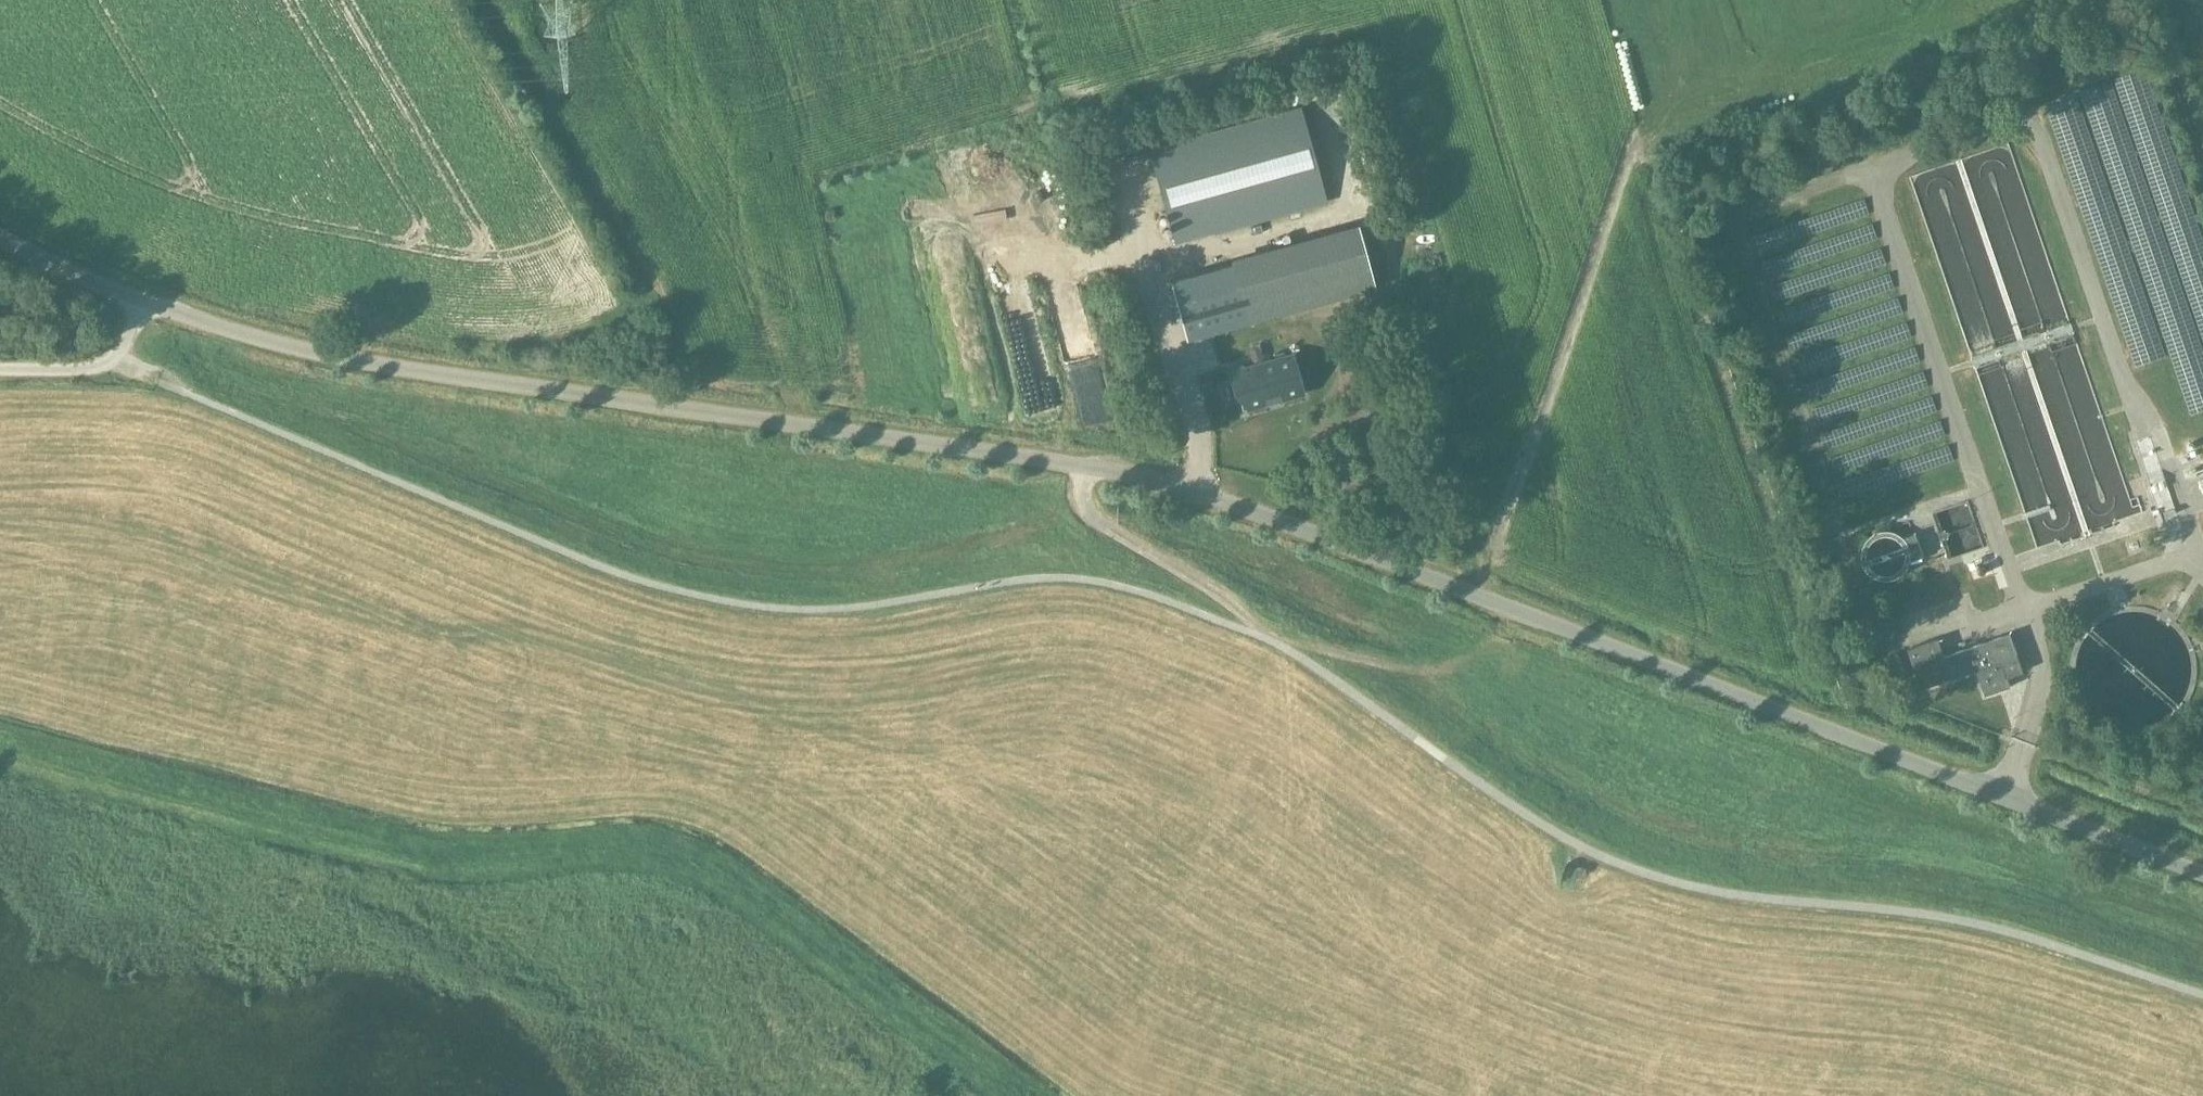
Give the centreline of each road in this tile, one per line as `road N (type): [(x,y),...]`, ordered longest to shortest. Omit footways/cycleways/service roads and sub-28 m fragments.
road 1 (unclassified): [(2202,875),(1160,482),(285,346),(141,300),(0,238)]
road 2 (track): [(1503,605),(1487,645),(1419,666),(1265,638)]
road 3 (track): [(1089,469),(1085,504),(1098,526),(1209,592),(1265,638)]

